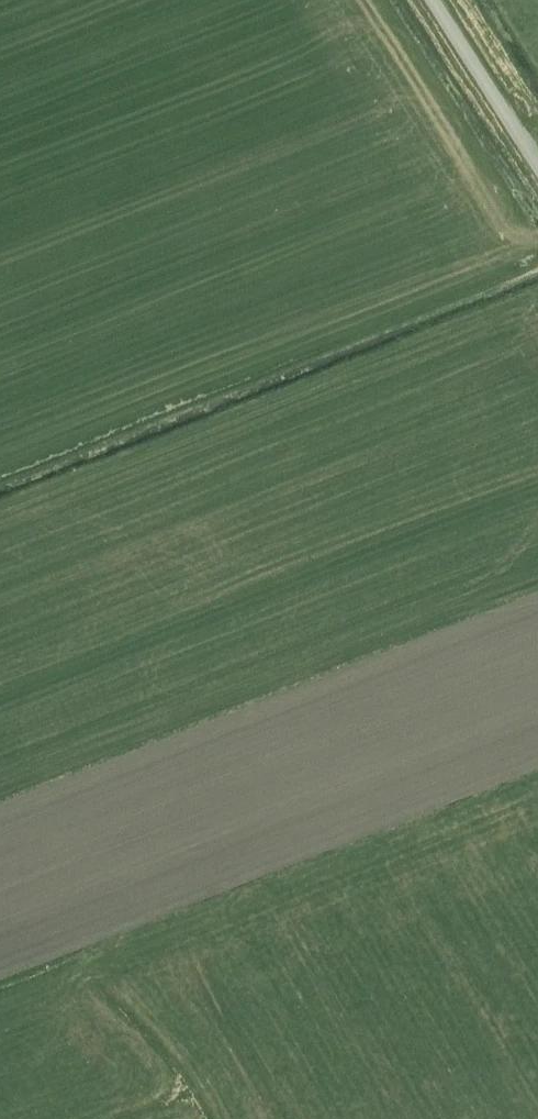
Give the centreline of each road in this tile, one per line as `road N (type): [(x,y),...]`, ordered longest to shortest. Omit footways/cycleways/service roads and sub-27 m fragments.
road 1 (unclassified): [(537,167),(431,0)]

